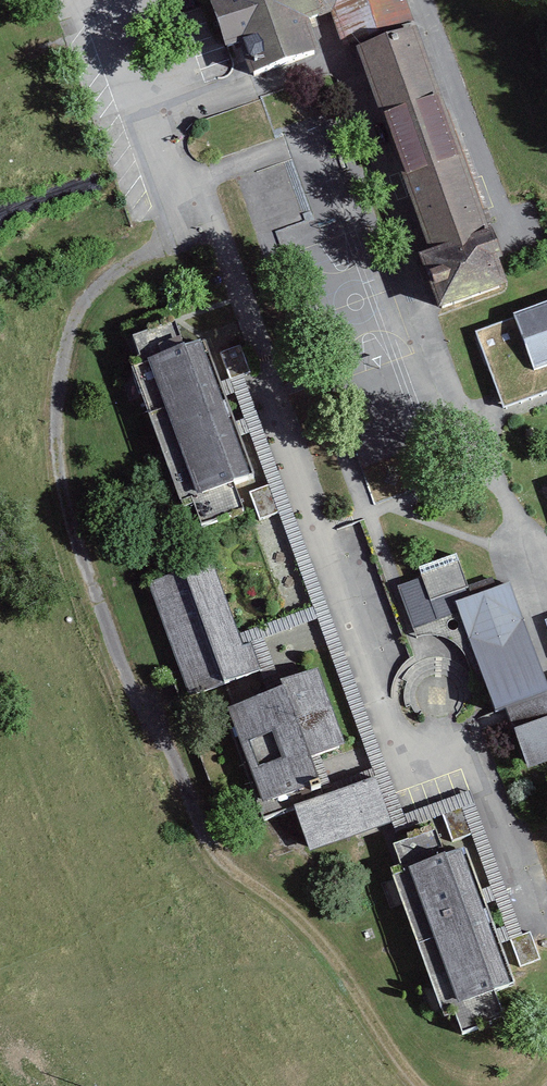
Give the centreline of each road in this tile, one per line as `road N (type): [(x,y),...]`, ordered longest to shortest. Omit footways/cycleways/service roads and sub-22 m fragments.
road 1 (track): [(204,810),(221,857),(307,924),(424,1085)]

